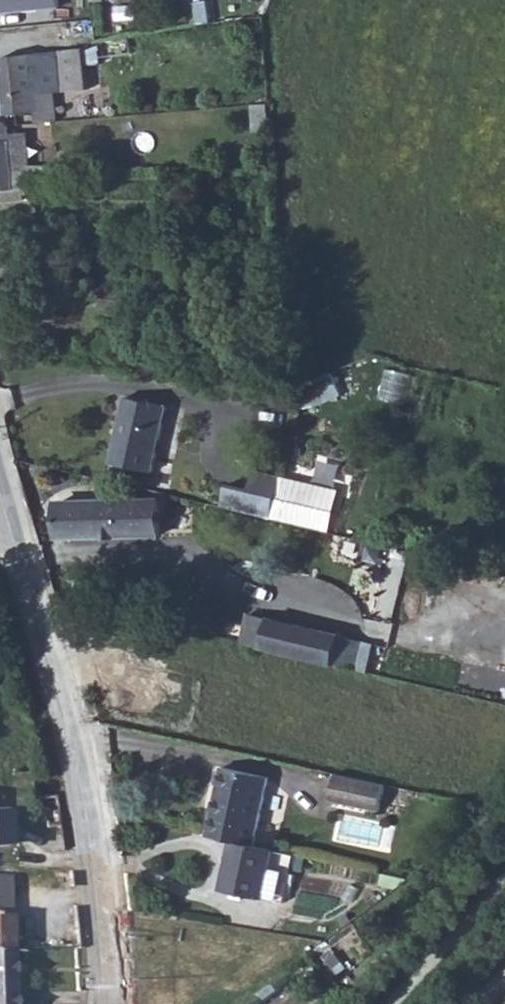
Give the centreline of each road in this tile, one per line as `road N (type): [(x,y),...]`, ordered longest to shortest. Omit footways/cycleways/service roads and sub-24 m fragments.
road 1 (tertiary): [(0,492),(83,803),(105,1003)]

